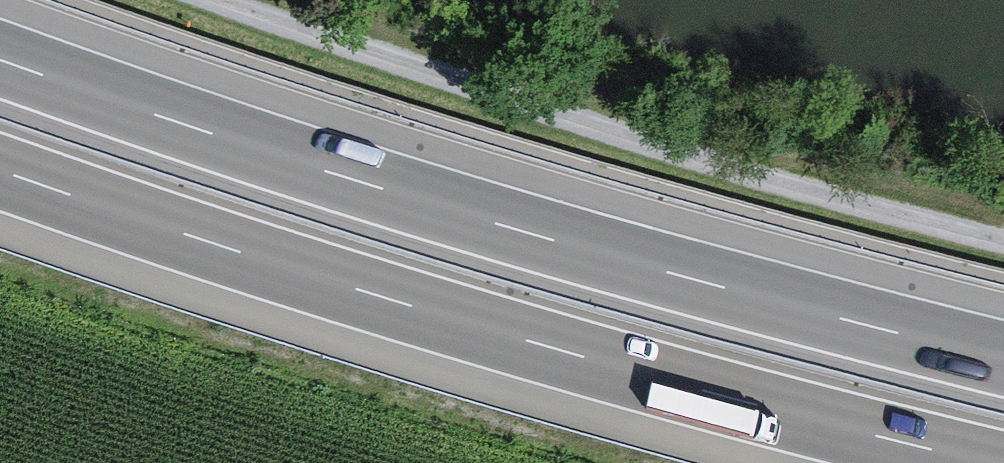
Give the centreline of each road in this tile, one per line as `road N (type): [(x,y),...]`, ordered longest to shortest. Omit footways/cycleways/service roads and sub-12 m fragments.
road 1 (motorway): [(1003,349),(545,227),(0,47)]
road 2 (motorway): [(0,163),(561,345),(1003,460)]
road 3 (track): [(241,0),(781,176),(1003,232)]

